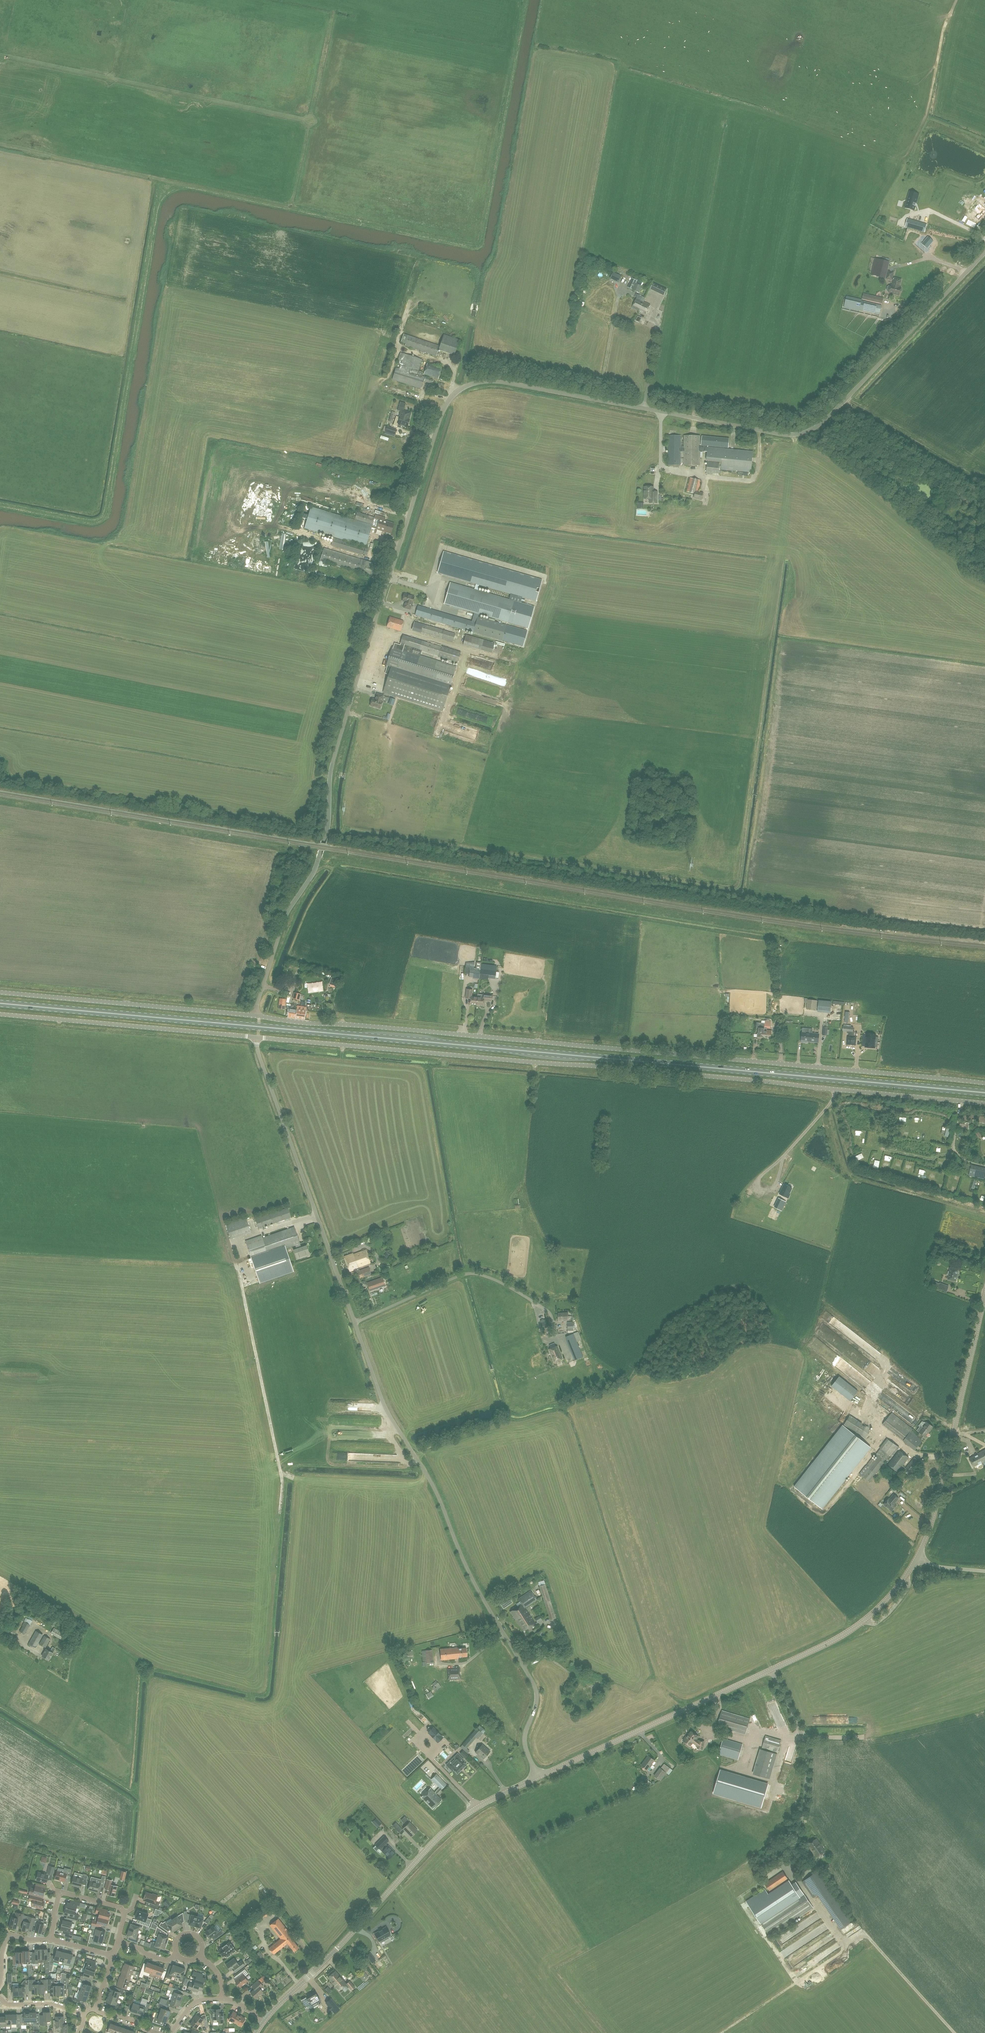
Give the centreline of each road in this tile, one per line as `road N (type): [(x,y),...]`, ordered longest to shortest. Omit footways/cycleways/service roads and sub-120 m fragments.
road 1 (unclassified): [(254,1015),(286,916),(316,866),(333,761),(449,400),(470,385),(510,383),(783,435),(808,432),(984,253)]
road 2 (primary): [(984,1093),(0,1003)]
road 3 (unclassified): [(984,1084),(254,1015)]
road 4 (unclassified): [(984,1103),(257,1038)]
road 5 (unclassified): [(538,1777),(525,1738),(537,1693),(384,1403),(355,1324)]
road 6 (tertiary): [(538,1777),(849,1633),(917,1561)]
road 7 (tertiary): [(265,2019),(441,1835),(538,1777)]
road 8 (unclassified): [(355,1324),(257,1038)]
road 9 (tertiary): [(917,1561),(984,1299)]
road 10 (unclassified): [(257,1038),(0,1014)]
road 11 (unclassified): [(254,1015),(0,993)]
road 12 (unclassified): [(355,1324),(470,1274),(548,1311)]
road 13 (unknown): [(126,1909),(137,1873),(132,1861),(0,1811)]
road 14 (track): [(954,2032),(865,1934),(848,1943),(841,1937)]
road 15 (residential): [(51,1939),(63,1893),(126,1909),(120,1941)]
road 16 (unknown): [(0,1744),(118,1800),(125,1812)]

